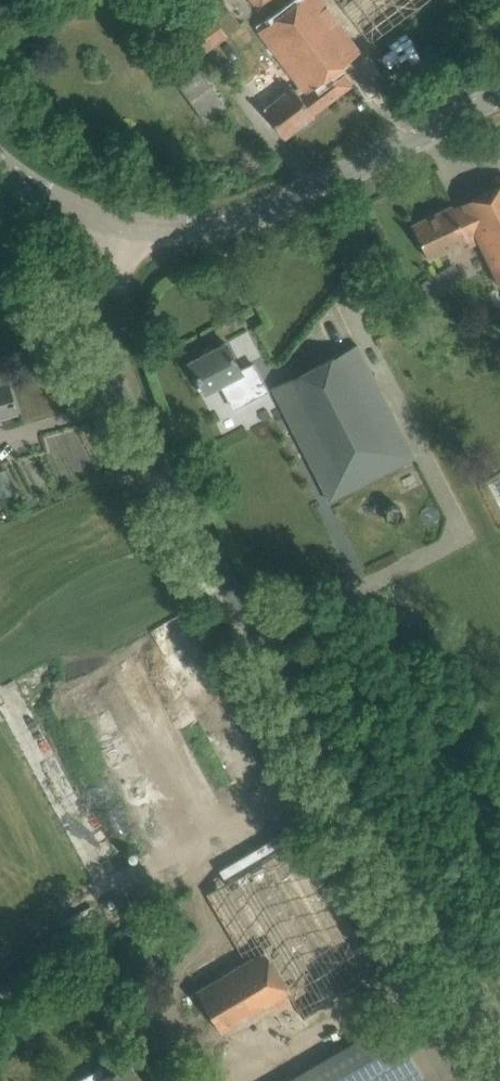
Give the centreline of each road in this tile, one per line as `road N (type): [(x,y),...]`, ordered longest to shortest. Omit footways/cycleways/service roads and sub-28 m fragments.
road 1 (unclassified): [(499,1030),(333,774),(121,396),(111,336),(126,225)]
road 2 (tertiary): [(126,225),(190,230),(239,220),(499,97)]
road 3 (tertiary): [(0,163),(79,213),(126,225)]

